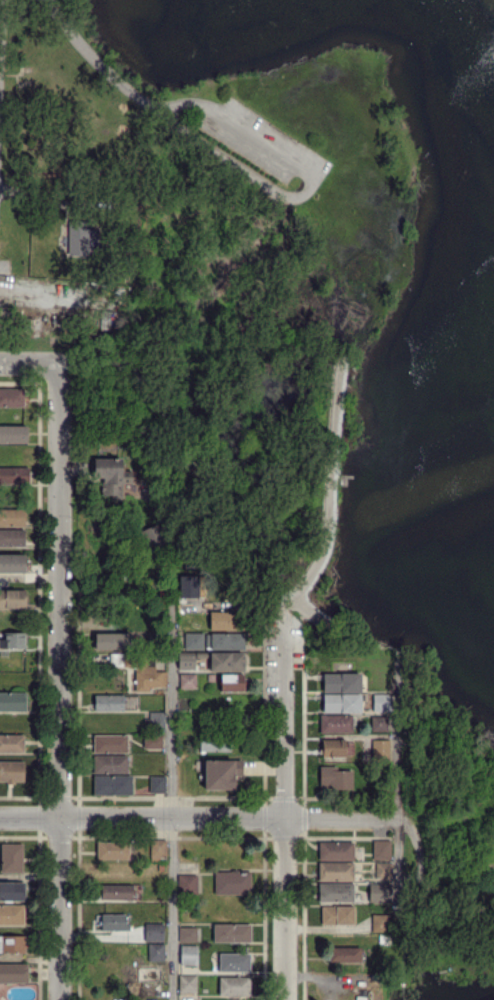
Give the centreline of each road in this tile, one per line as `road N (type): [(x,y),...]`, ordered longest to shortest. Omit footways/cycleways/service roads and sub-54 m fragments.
road 1 (residential): [(58,363),(59,999)]
road 2 (residential): [(0,818),(398,820)]
road 3 (residential): [(286,631),(285,999)]

